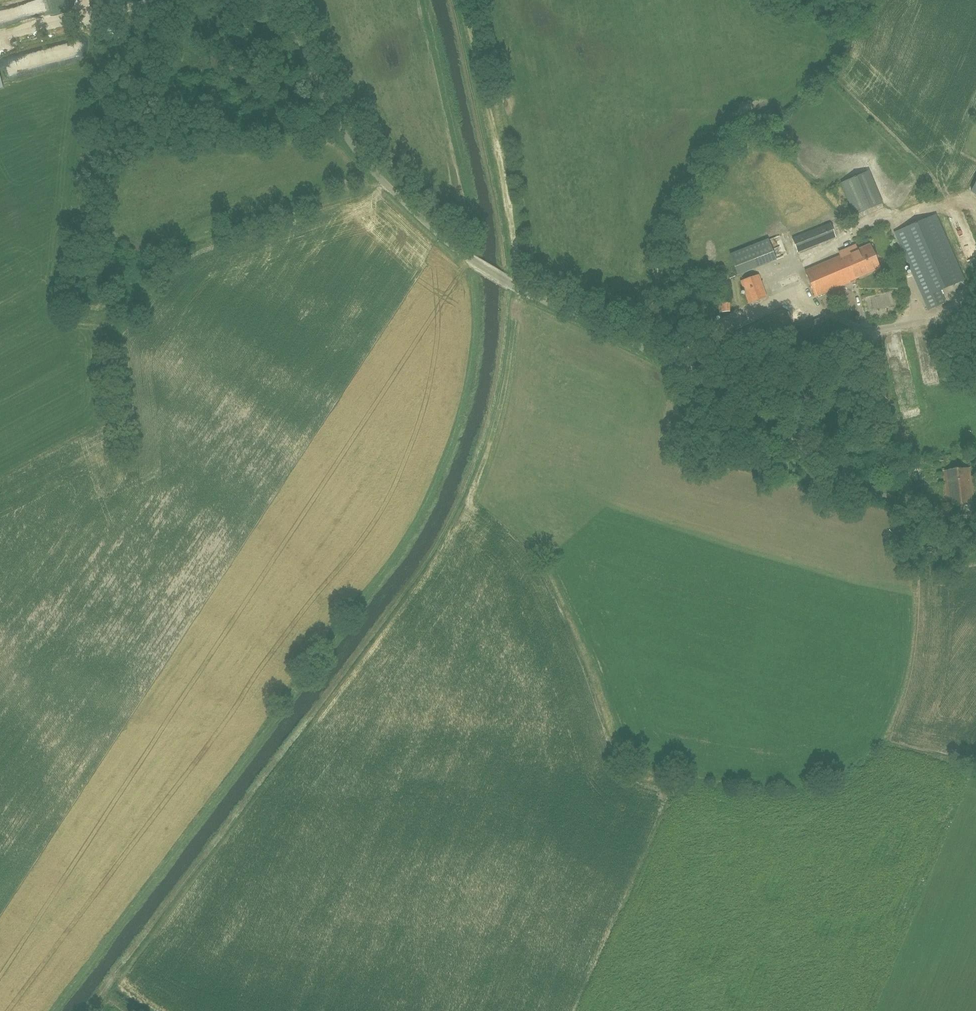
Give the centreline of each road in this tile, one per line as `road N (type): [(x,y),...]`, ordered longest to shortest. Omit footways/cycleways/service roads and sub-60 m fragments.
road 1 (unclassified): [(975,513),(904,500),(860,479),(723,388),(475,262),(359,155),(282,0)]
road 2 (track): [(463,0),(513,231),(515,287)]

